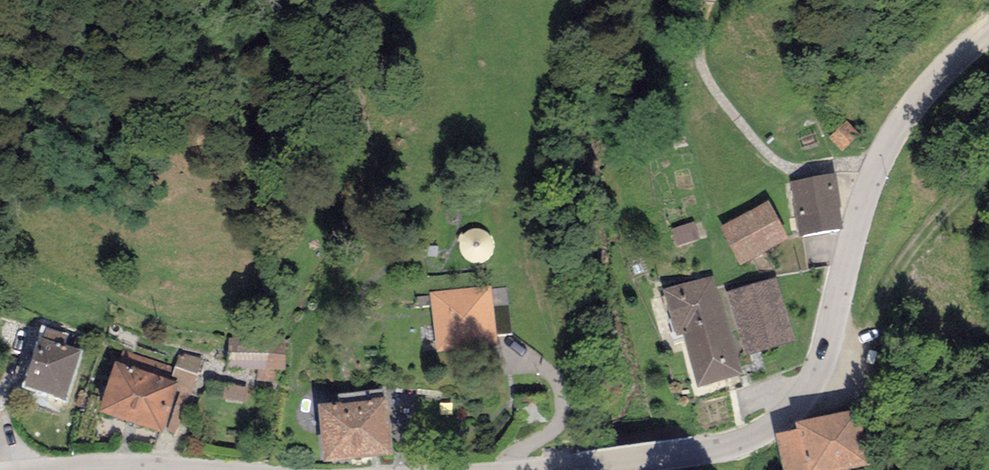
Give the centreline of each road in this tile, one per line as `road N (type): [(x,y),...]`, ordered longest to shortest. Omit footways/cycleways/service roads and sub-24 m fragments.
road 1 (tertiary): [(988,28),(949,59),(895,133),(819,369),(790,413),(725,447),(568,469)]
road 2 (track): [(881,162),(791,169),(764,151),(706,73),(698,46),(708,0)]

